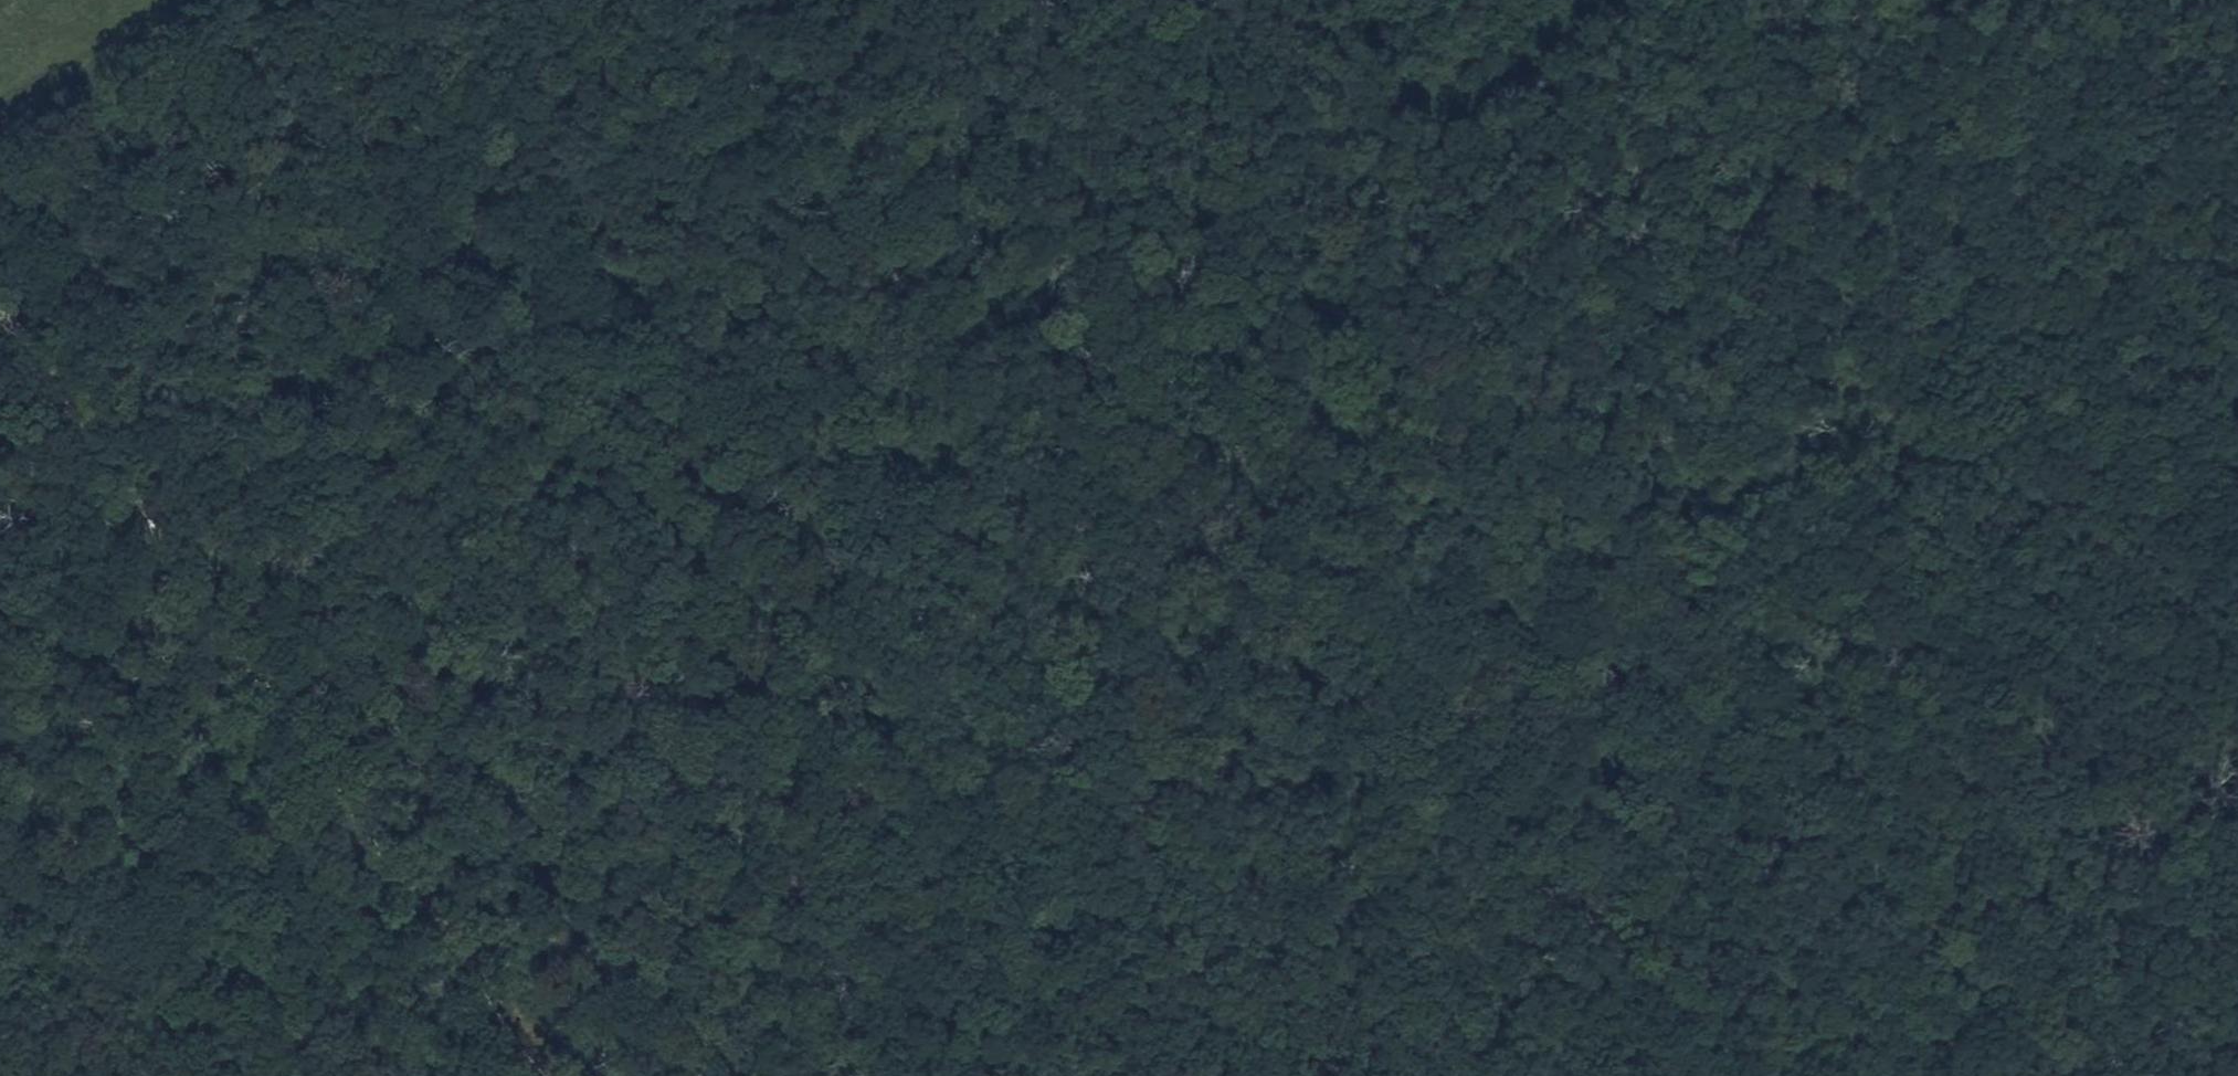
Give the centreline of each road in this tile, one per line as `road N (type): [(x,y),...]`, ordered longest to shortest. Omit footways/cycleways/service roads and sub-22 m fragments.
road 1 (track): [(0,122),(248,0)]

